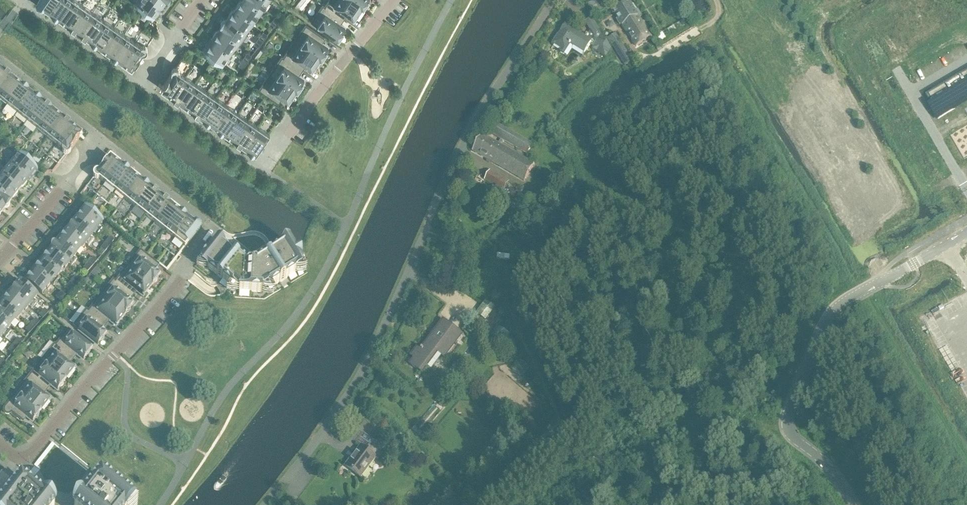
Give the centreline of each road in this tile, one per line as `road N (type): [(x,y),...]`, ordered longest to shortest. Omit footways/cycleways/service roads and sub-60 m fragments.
road 1 (residential): [(303,456),(361,373),(468,135),(554,0)]
road 2 (unclassified): [(966,231),(843,303),(818,334),(787,432),(831,470),(854,504)]
road 3 (residential): [(0,446),(32,453),(186,274),(215,229)]
road 4 (residential): [(263,170),(393,0)]
road 5 (residential): [(0,260),(102,140)]
road 6 (trunk): [(888,0),(966,132)]

